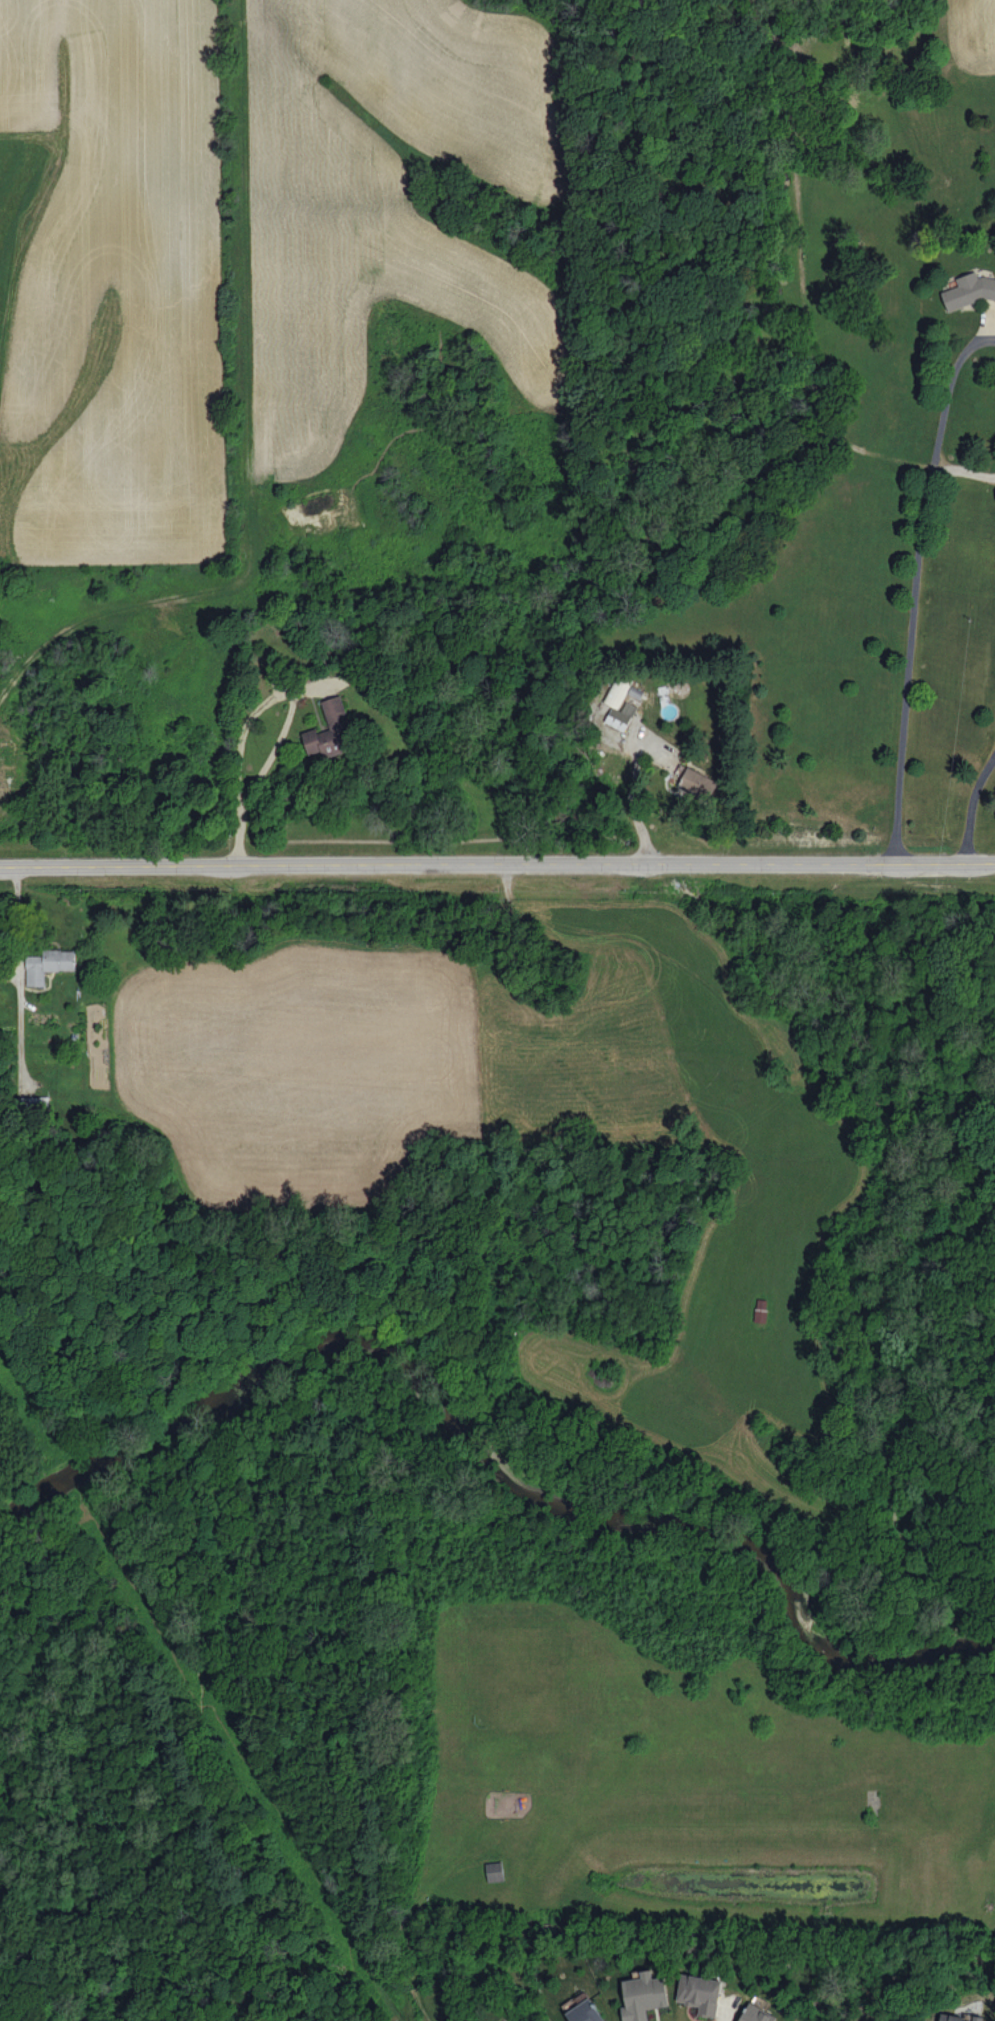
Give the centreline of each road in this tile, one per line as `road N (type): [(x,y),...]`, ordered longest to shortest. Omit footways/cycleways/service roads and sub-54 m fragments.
road 1 (secondary): [(994,865),(0,873)]

